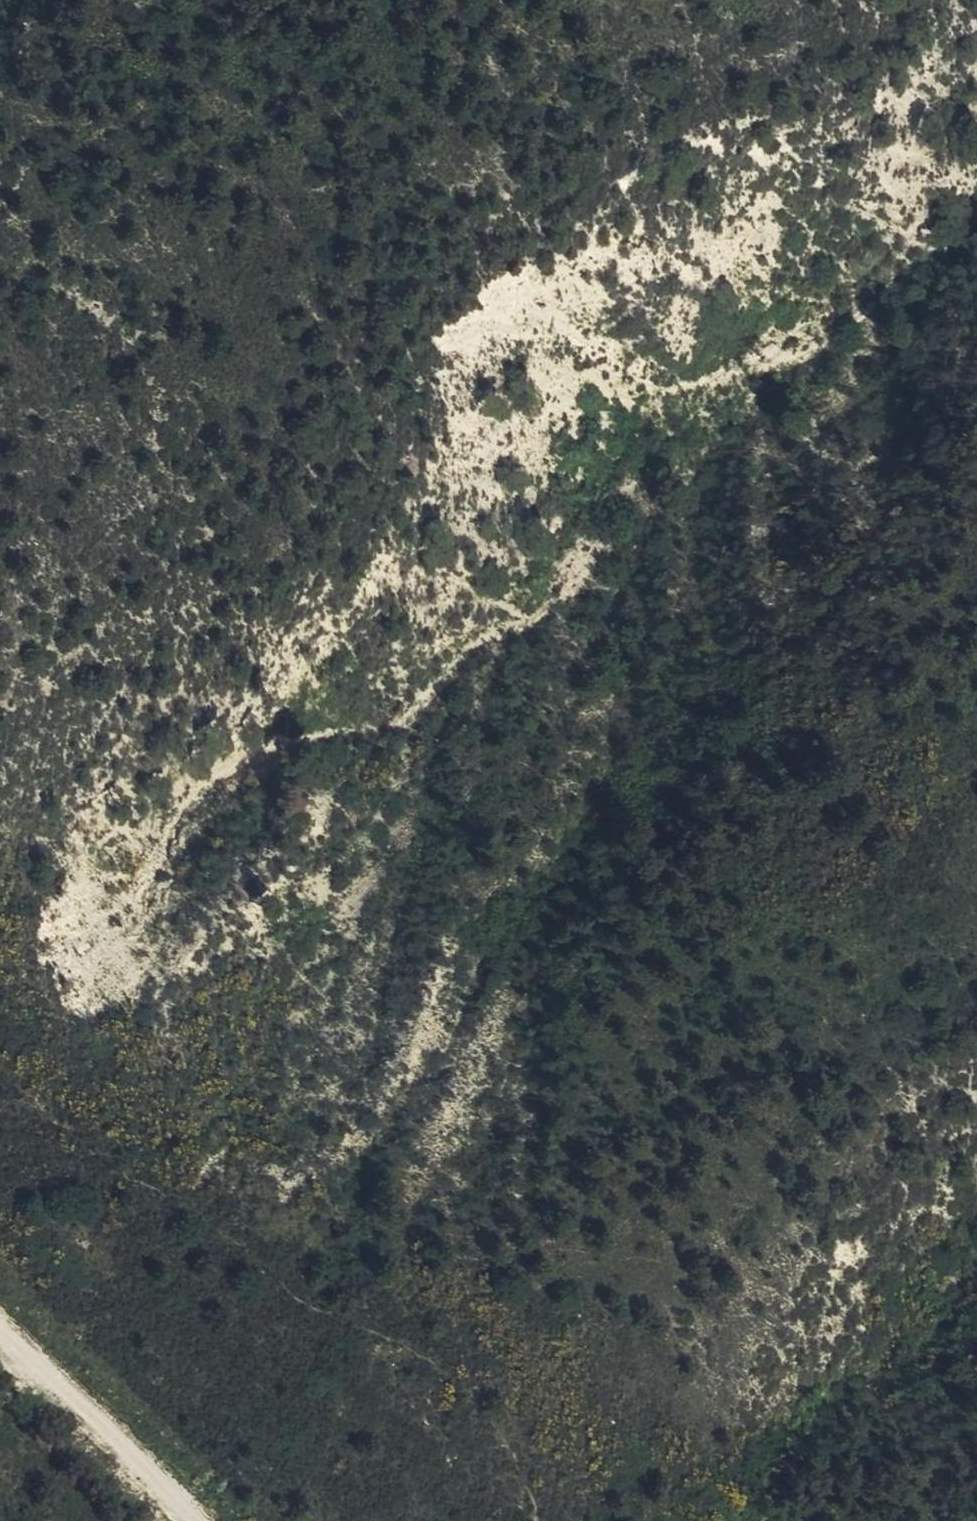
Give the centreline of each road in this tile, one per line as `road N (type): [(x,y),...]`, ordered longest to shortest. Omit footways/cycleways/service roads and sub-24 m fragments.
road 1 (track): [(0,1332),(186,1520)]

